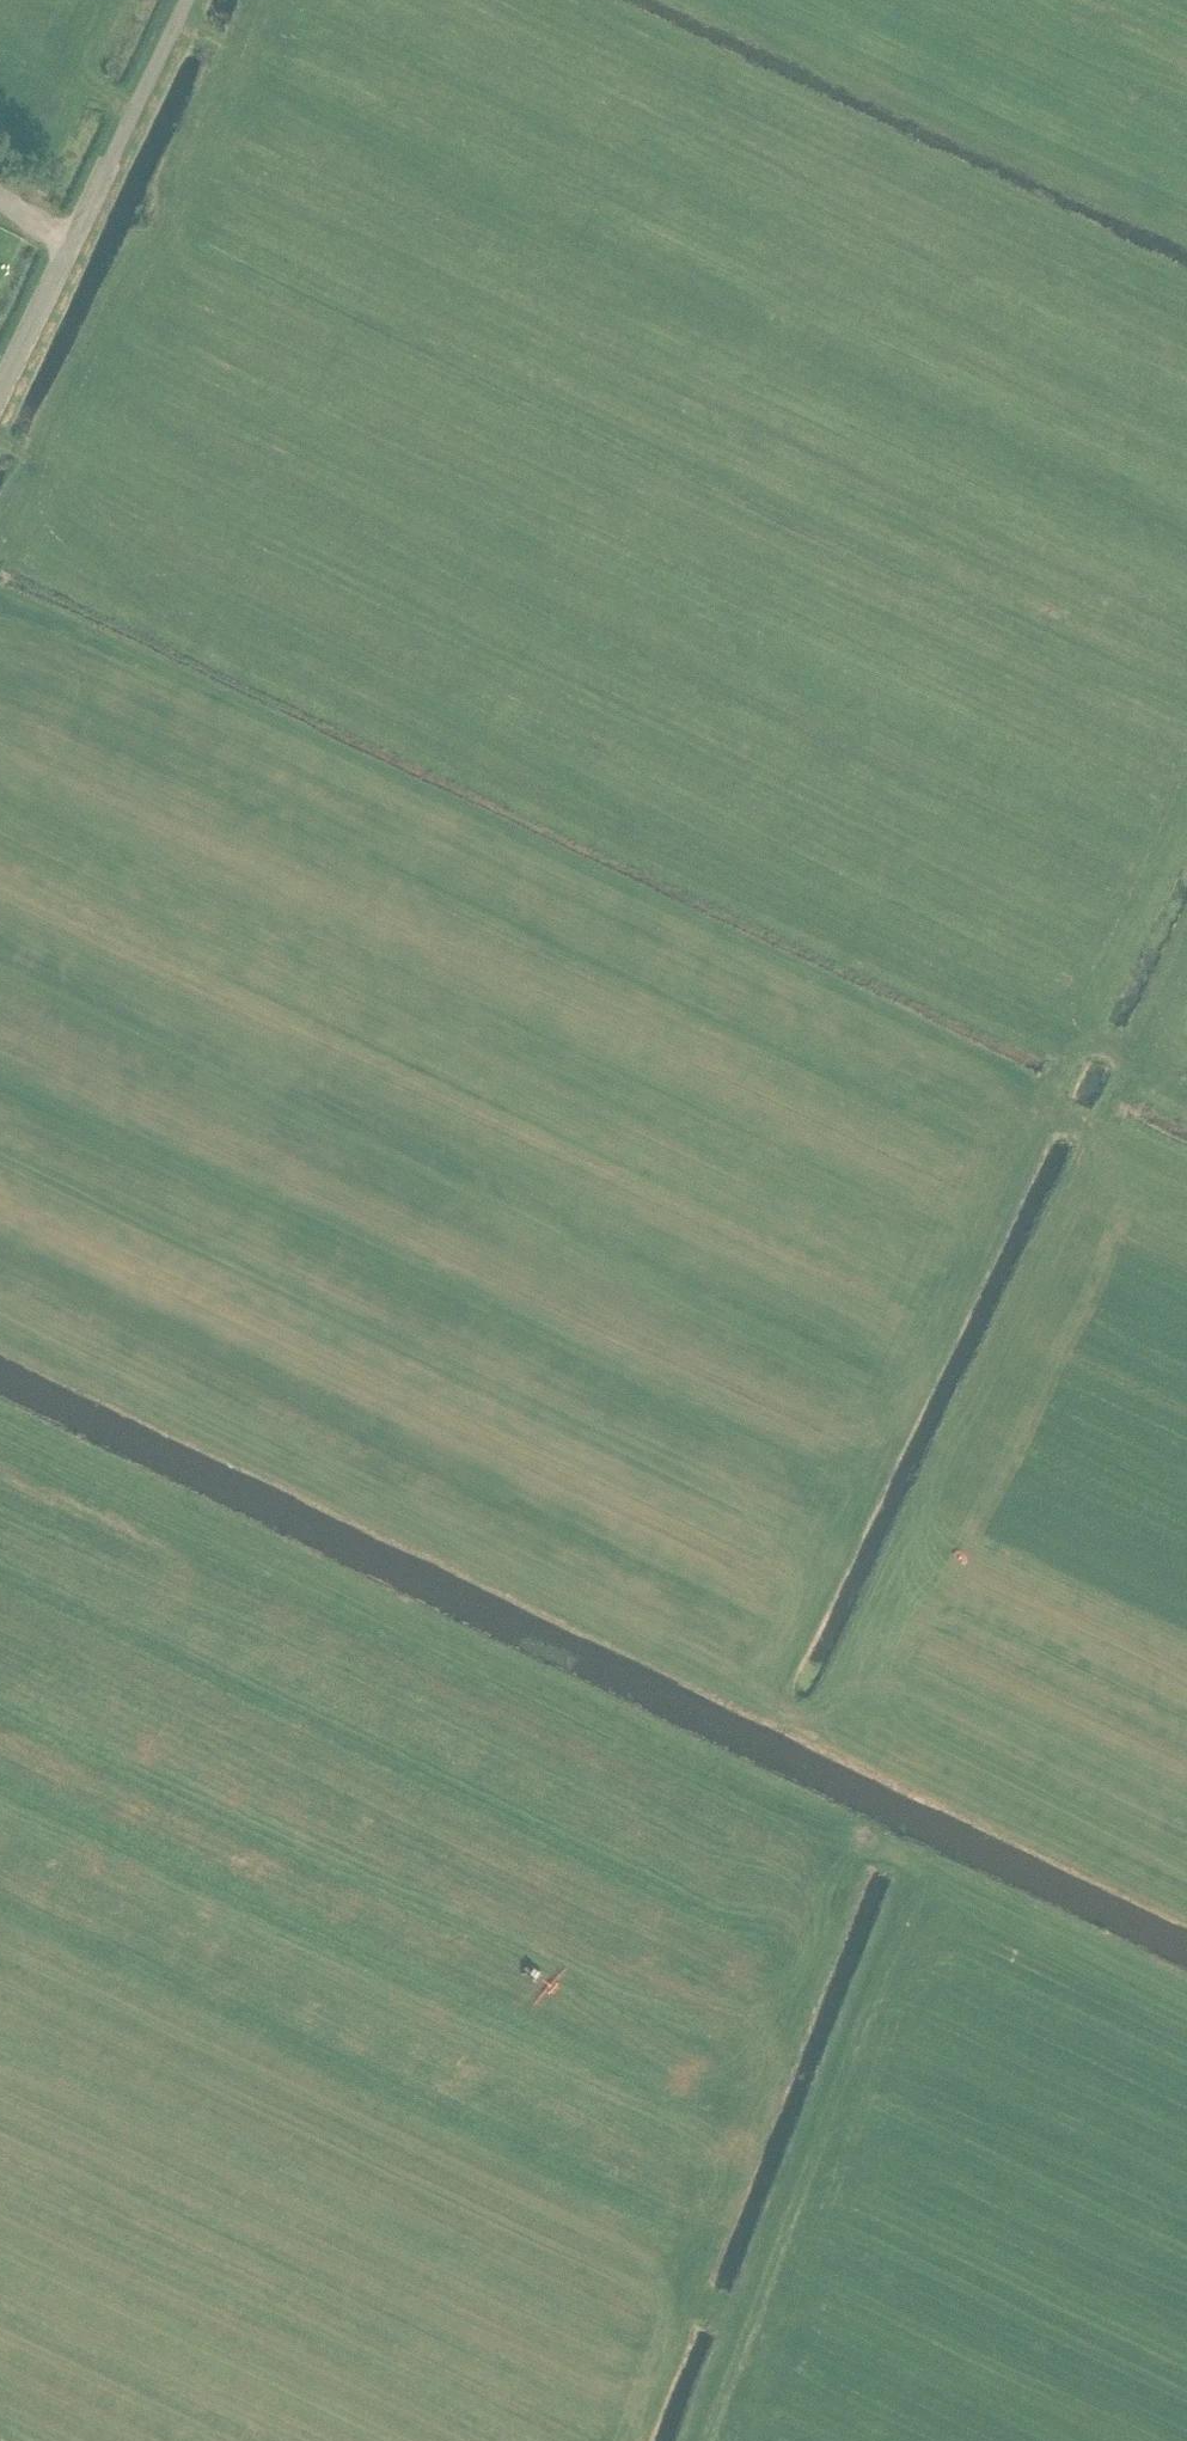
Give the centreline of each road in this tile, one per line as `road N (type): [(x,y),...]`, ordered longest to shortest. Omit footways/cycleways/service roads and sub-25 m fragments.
road 1 (unclassified): [(0,398),(189,0)]

